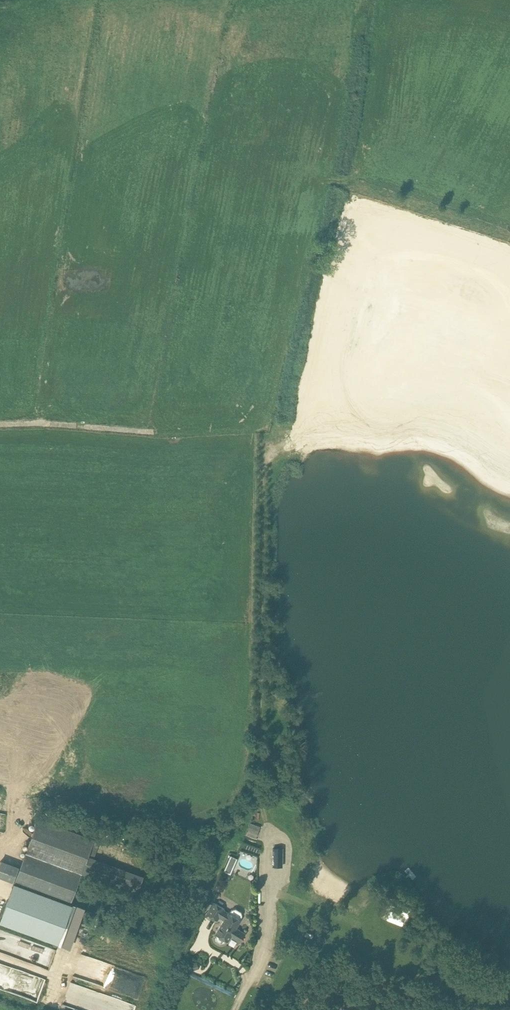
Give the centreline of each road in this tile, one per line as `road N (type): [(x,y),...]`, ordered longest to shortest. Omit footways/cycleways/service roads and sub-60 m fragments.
road 1 (track): [(282,445),(258,487),(258,781),(266,824),(256,967)]
road 2 (track): [(145,434),(0,425)]

